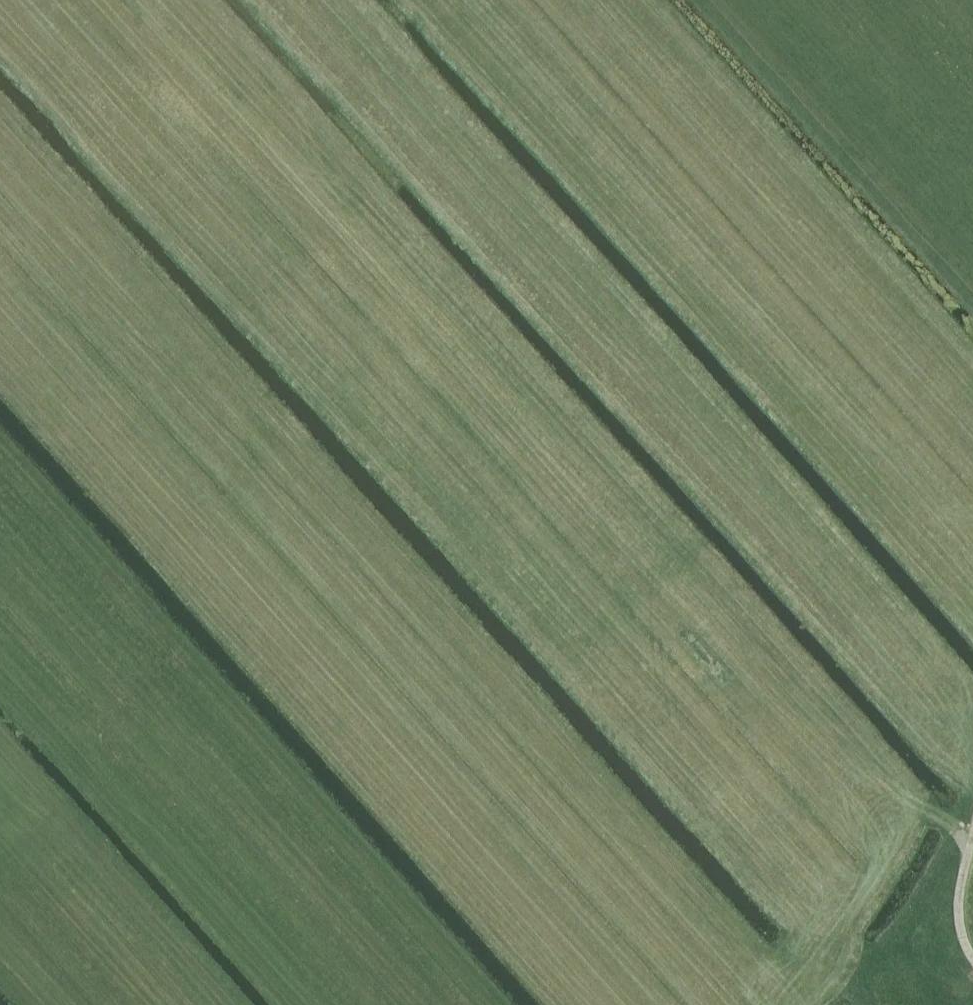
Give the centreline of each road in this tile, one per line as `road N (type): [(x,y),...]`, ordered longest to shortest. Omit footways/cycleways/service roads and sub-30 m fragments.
road 1 (track): [(972,957),(959,891),(972,834)]

